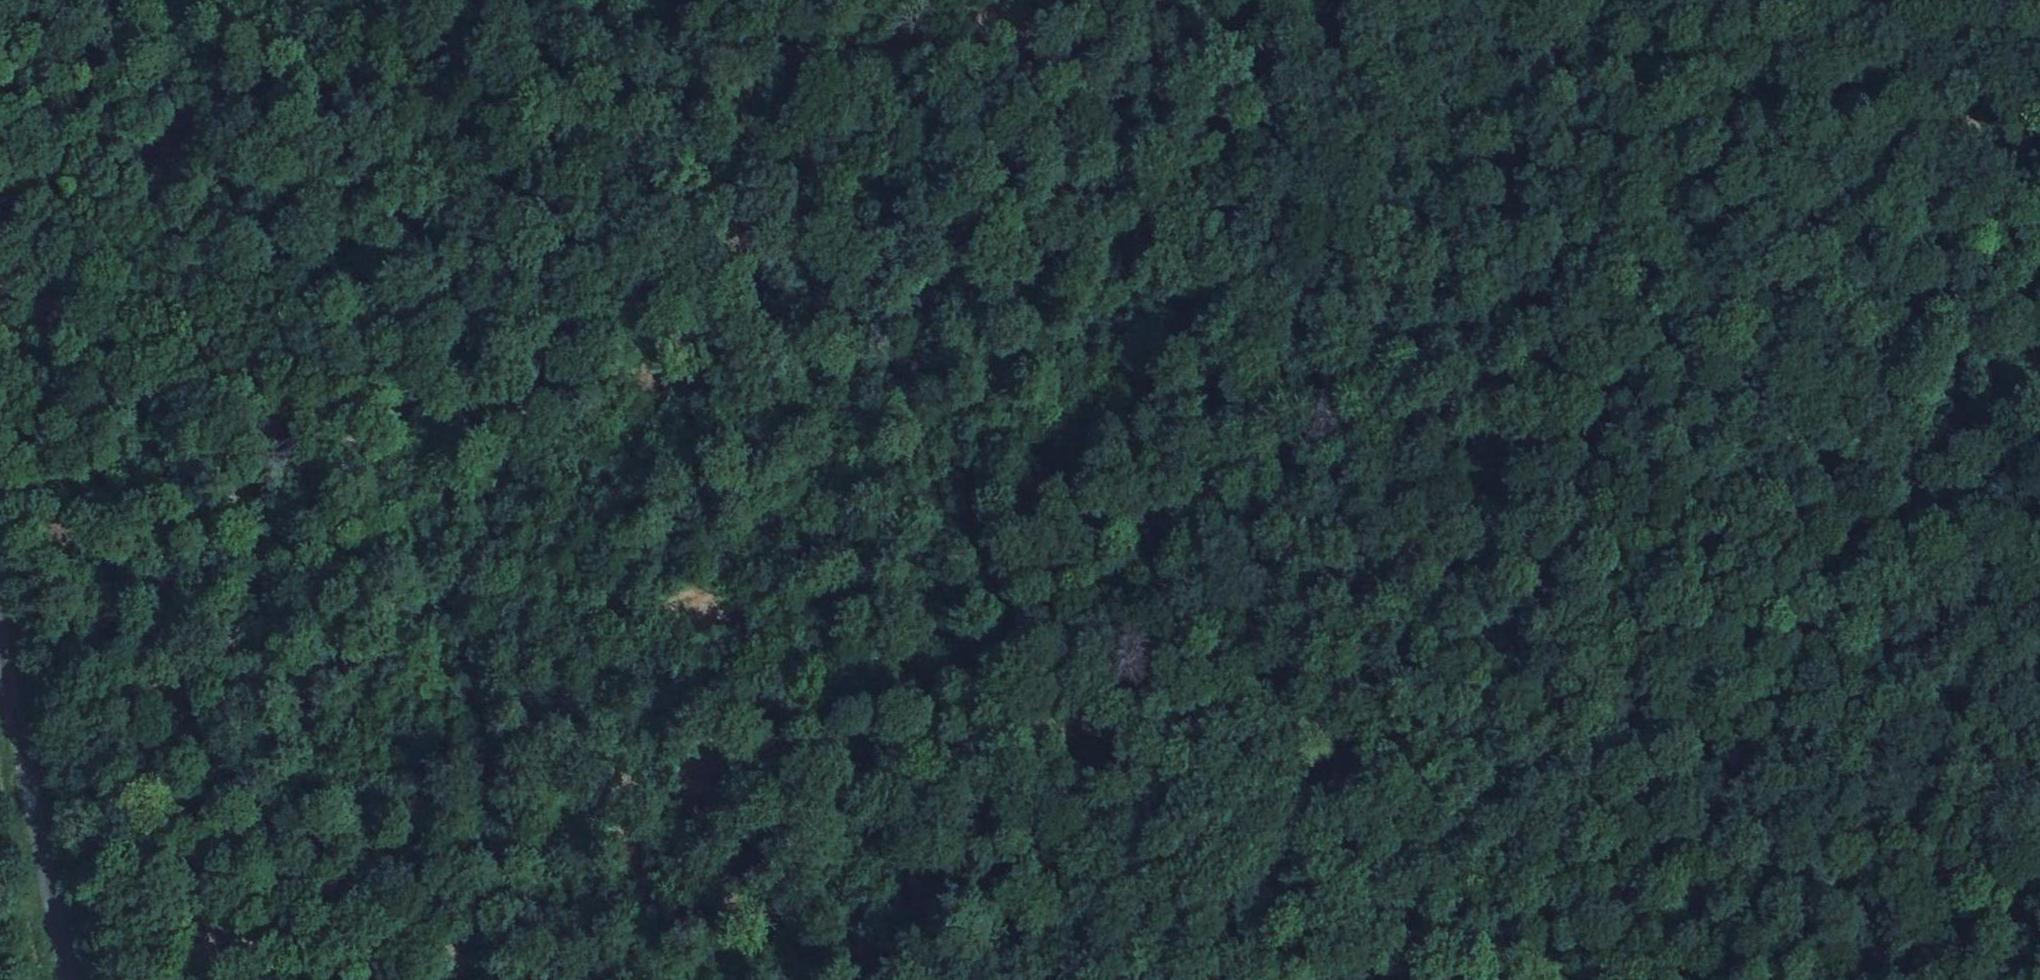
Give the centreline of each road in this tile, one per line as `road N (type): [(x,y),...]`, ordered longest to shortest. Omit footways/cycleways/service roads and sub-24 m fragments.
road 1 (unclassified): [(0,631),(71,979)]

